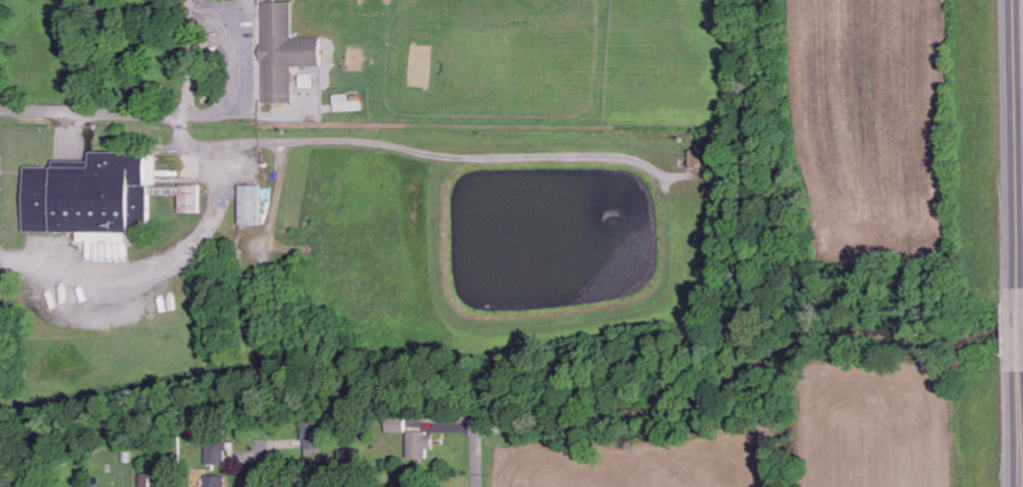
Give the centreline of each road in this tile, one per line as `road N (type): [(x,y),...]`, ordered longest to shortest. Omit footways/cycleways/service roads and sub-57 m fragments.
road 1 (trunk): [(1020,304),(1015,0)]
road 2 (residential): [(184,112),(0,108)]
road 3 (trunk): [(1022,481),(1021,355)]

